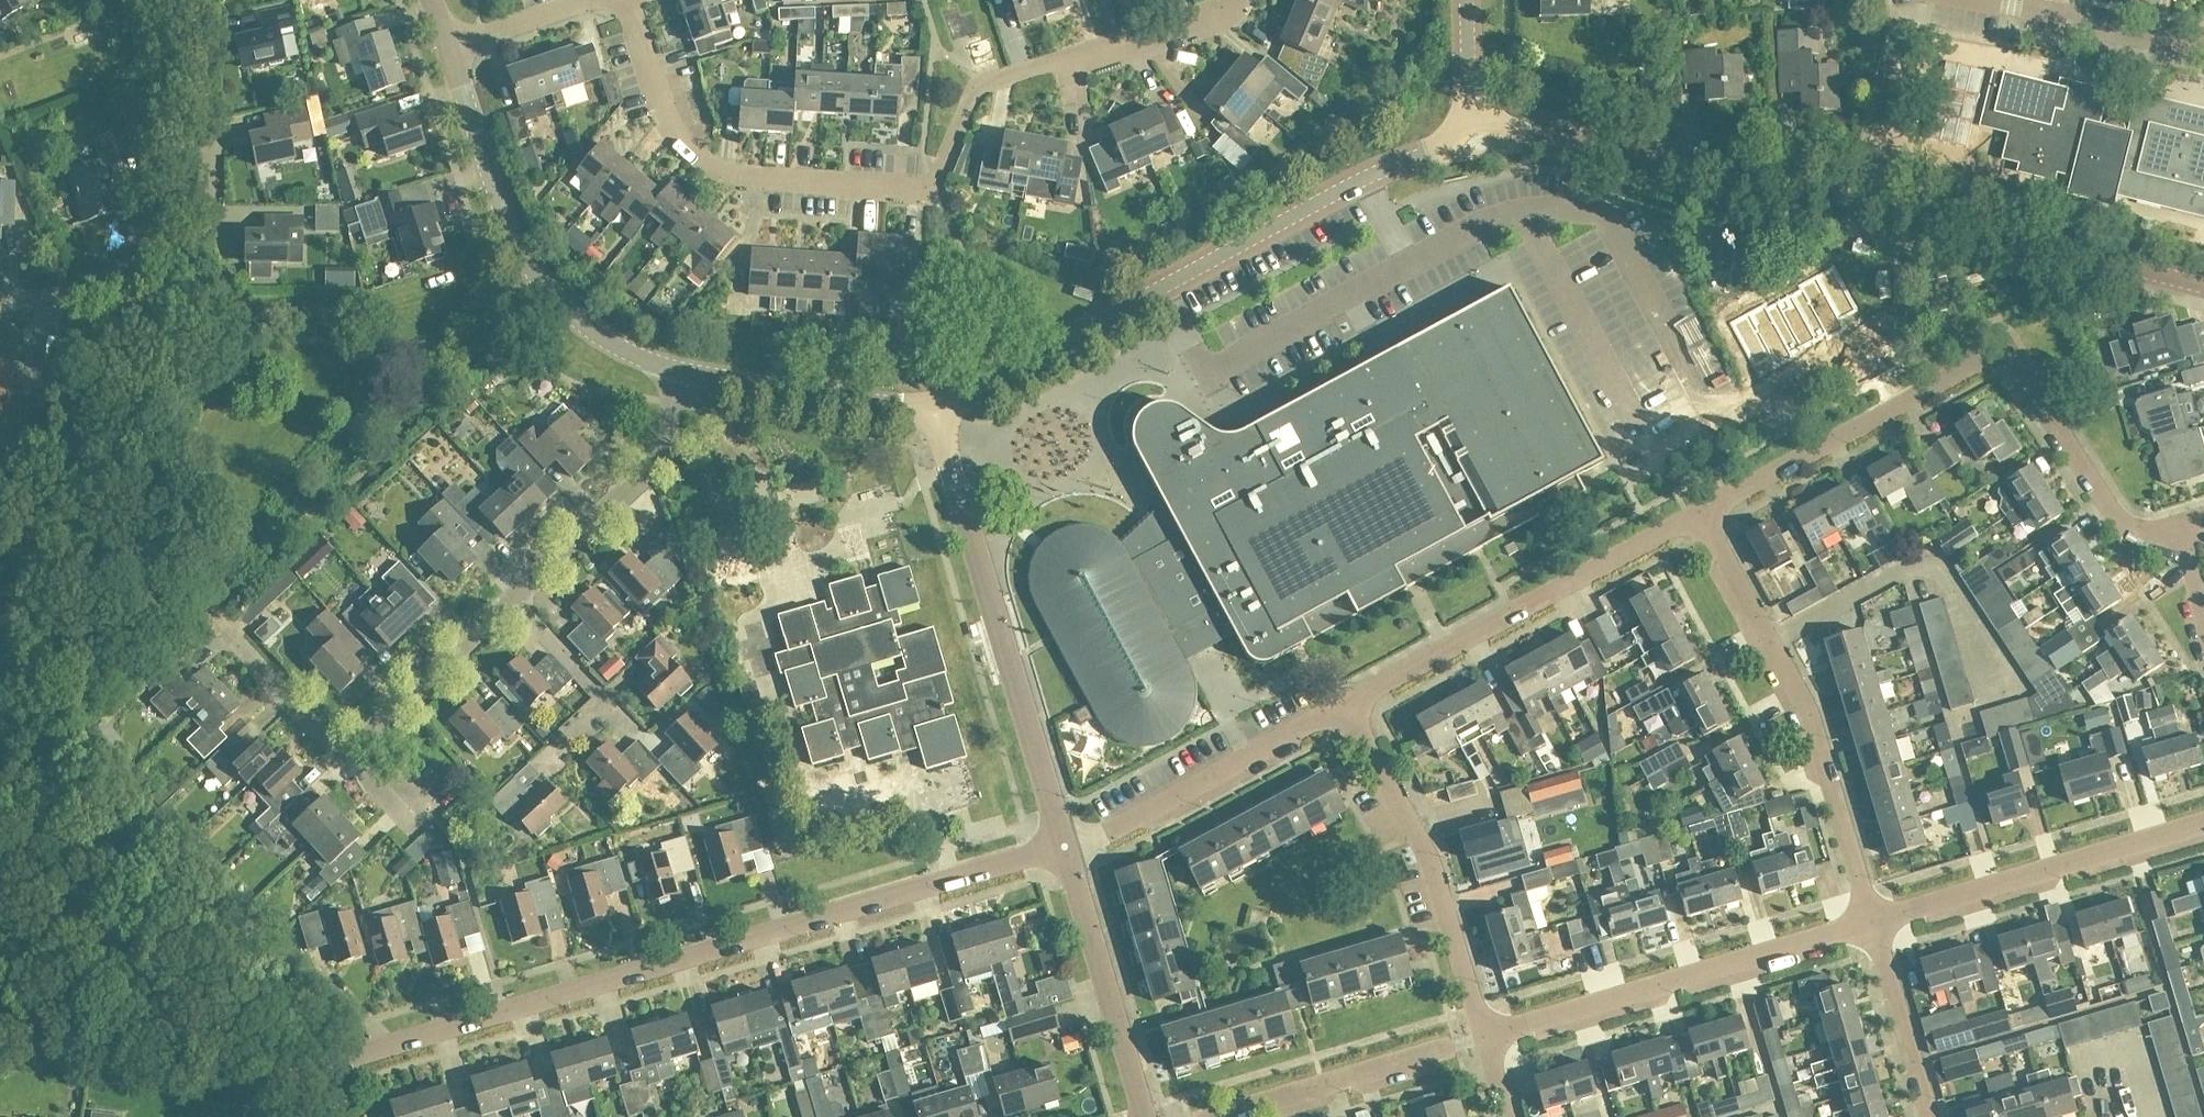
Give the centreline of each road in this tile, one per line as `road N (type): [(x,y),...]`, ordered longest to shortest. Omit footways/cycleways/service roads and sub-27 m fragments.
road 1 (residential): [(231,1116),(273,1081),(1067,842)]
road 2 (tertiary): [(2203,283),(1649,144),(1472,138)]
road 3 (tertiary): [(934,411),(1365,175),(1472,138)]
road 4 (residential): [(189,0),(218,126),(215,205),(204,232),(154,260),(0,304)]
road 5 (tertiary): [(1067,842),(934,411)]
road 6 (residential): [(1872,922),(1798,689),(1701,514)]
road 7 (tertiary): [(676,373),(625,356),(549,296),(524,259),(448,47)]
road 8 (residential): [(913,189),(936,178),(978,84),(1044,64),(1082,62),(1230,12),(1241,0)]
road 9 (residential): [(913,189),(728,183),(704,173),(656,115),(620,0)]
road 10 (residential): [(1483,1039),(1872,922)]
road 11 (residential): [(1354,704),(1701,514)]
road 12 (residential): [(1483,1039),(1409,813),(1354,704)]
road 13 (residential): [(1872,922),(2203,823)]
road 14 (residential): [(1701,514),(1979,361),(2002,360)]
road 15 (residential): [(1067,842),(1354,704)]
road 16 (residential): [(510,601),(665,457),(676,373)]
road 17 (tertiary): [(1144,1116),(1067,842)]
road 18 (residential): [(1218,1116),(1483,1039)]
road 19 (residential): [(2177,526),(2148,533),(2111,518),(2023,375),(2002,360)]
road 20 (tertiary): [(934,411),(676,373)]
road 21 (residential): [(2203,39),(1990,0)]
road 22 (residential): [(351,746),(510,601)]
road 23 (residential): [(560,753),(609,705),(510,601)]
road 24 (residential): [(1933,1116),(1872,922)]
road 25 (residential): [(351,746),(329,745),(218,627)]
road 26 (residential): [(448,47),(597,0)]
road 27 (tertiary): [(1472,138),(1468,0)]

